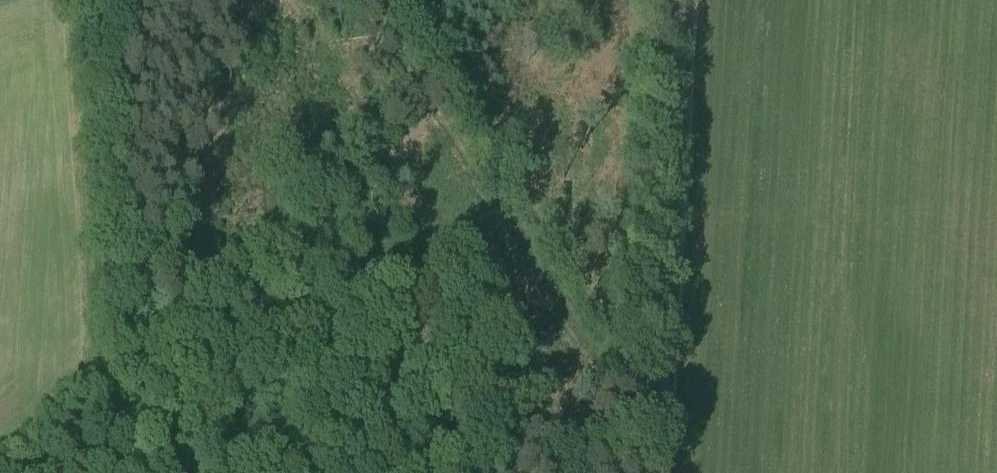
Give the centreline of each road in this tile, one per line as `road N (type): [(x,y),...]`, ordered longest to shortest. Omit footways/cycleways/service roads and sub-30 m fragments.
road 1 (track): [(83,472),(82,455),(446,88)]
road 2 (track): [(666,419),(446,88),(401,0)]
road 3 (track): [(690,0),(662,472)]

